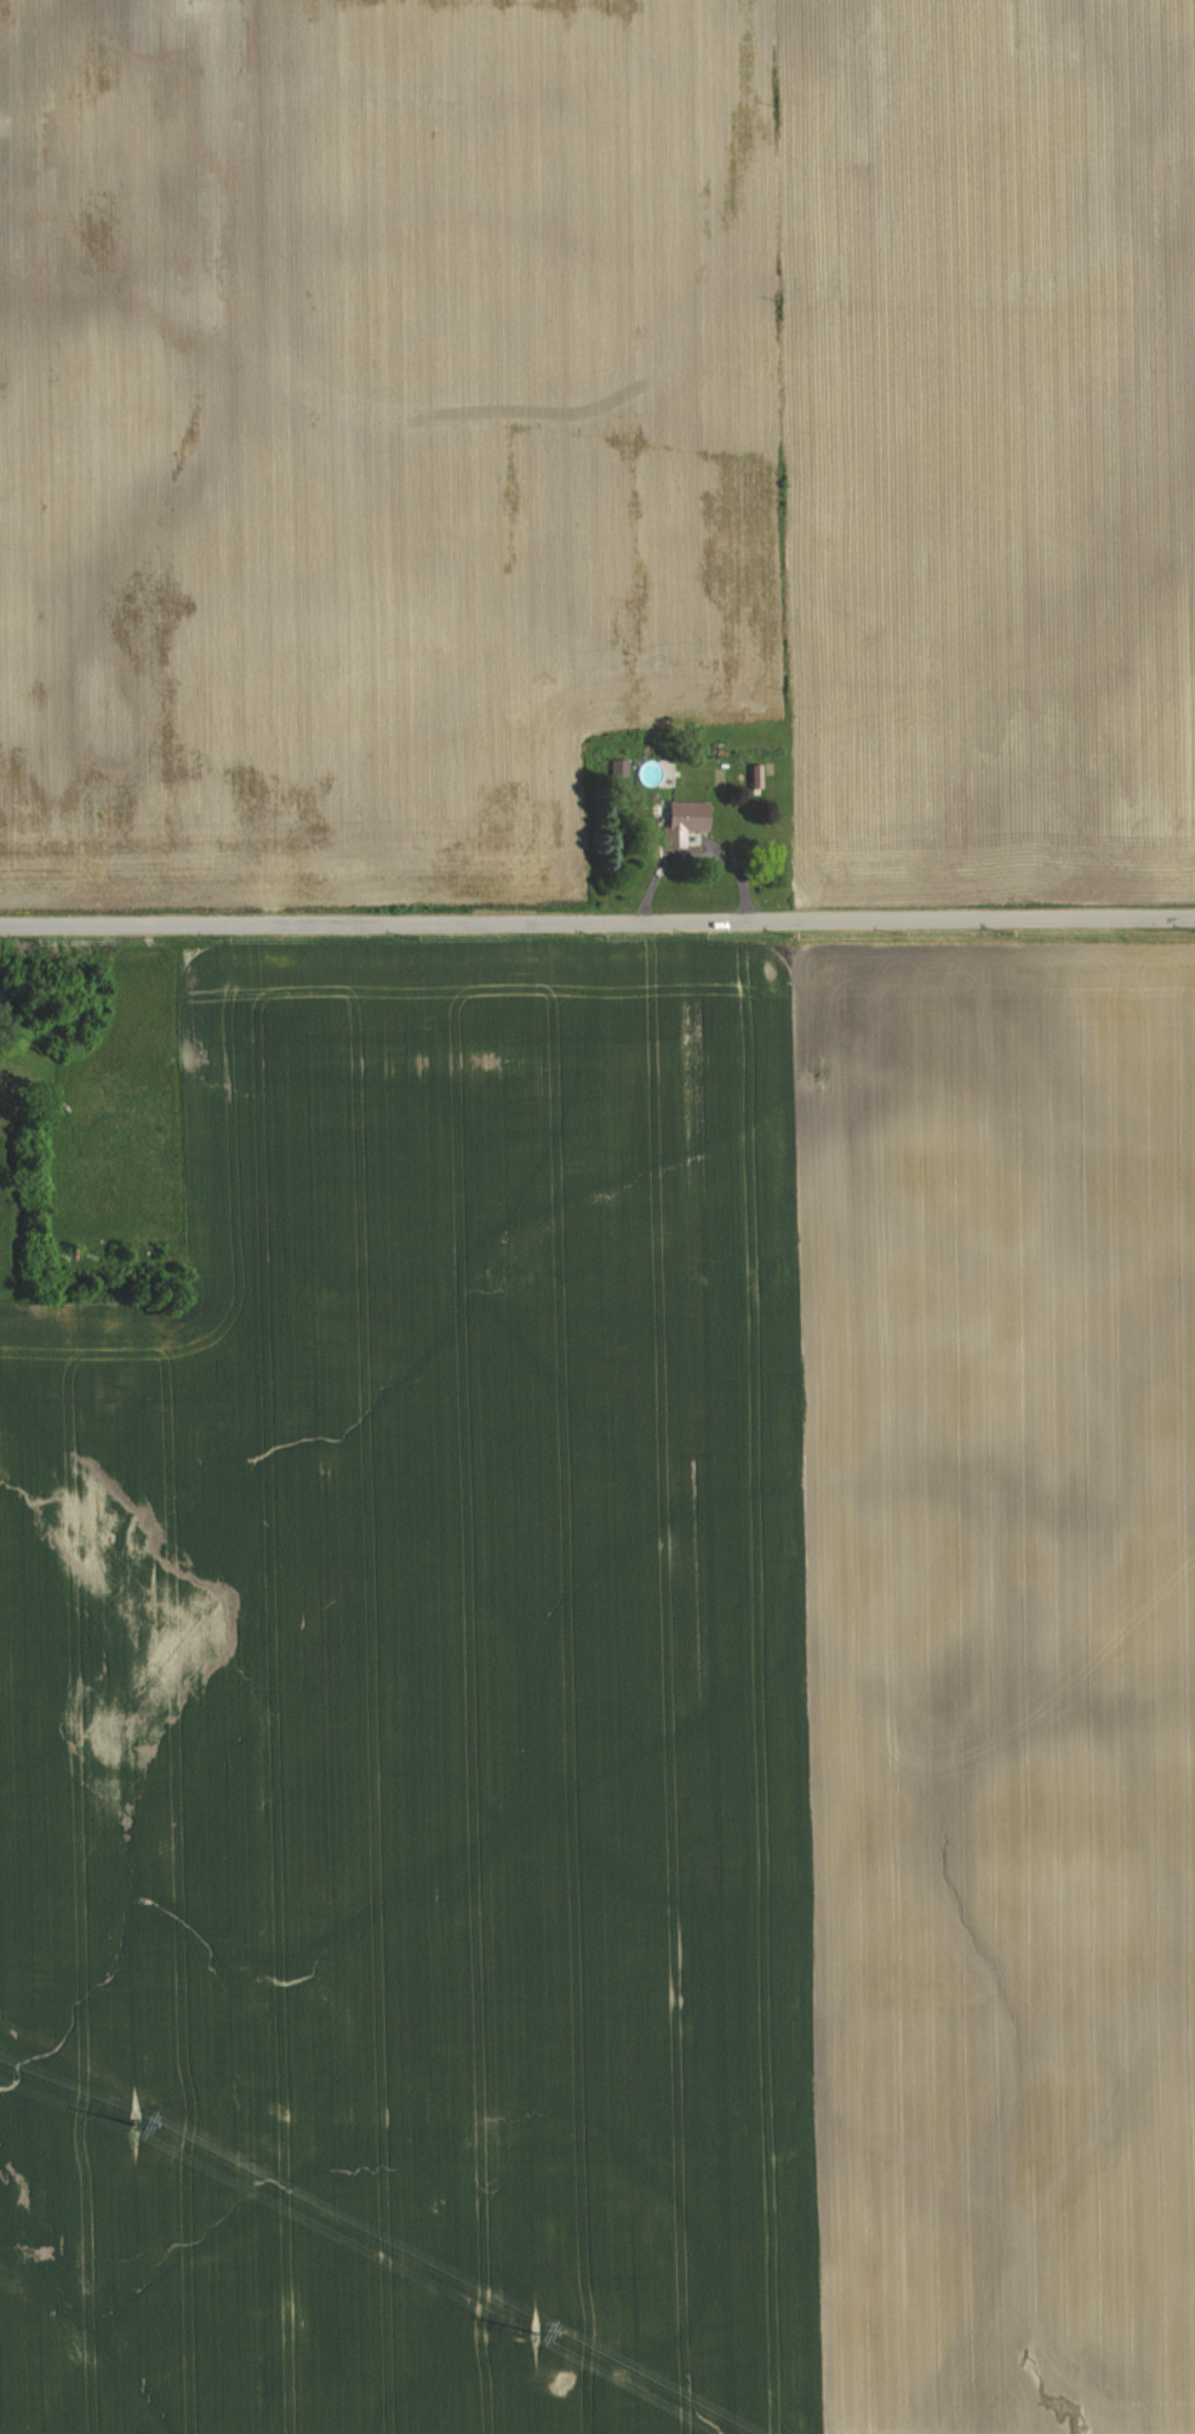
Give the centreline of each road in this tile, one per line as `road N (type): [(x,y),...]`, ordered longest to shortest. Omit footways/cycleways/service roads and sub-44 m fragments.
road 1 (residential): [(0,925),(1194,920)]

